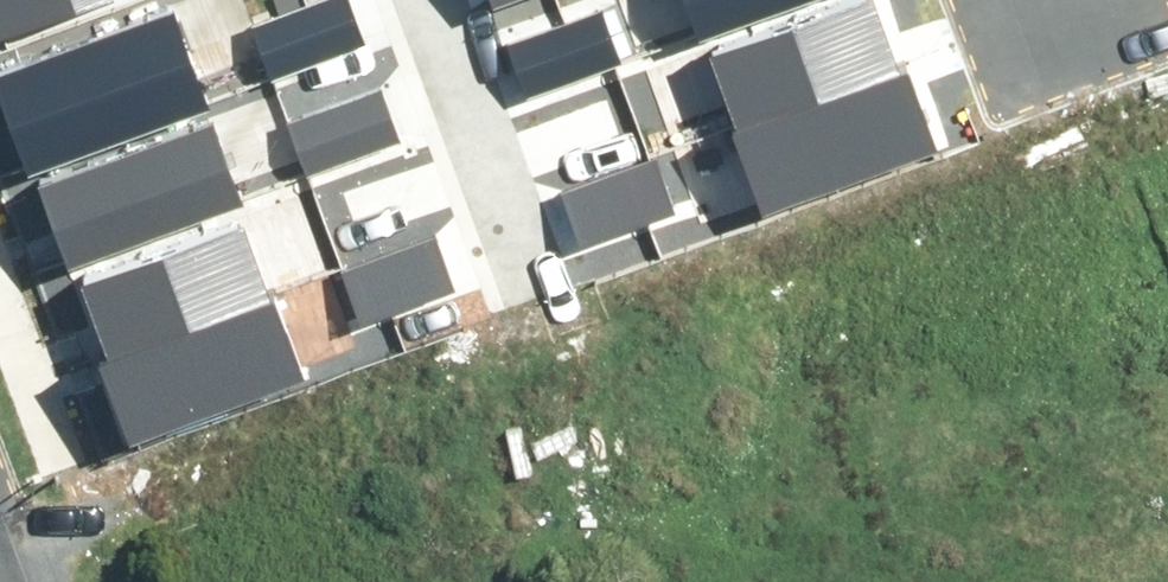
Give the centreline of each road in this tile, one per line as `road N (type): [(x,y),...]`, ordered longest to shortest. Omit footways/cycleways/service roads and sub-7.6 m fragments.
road 1 (residential): [(1058,0),(1167,298)]
road 2 (residential): [(408,0),(503,256)]
road 3 (residential): [(560,391),(633,581)]

